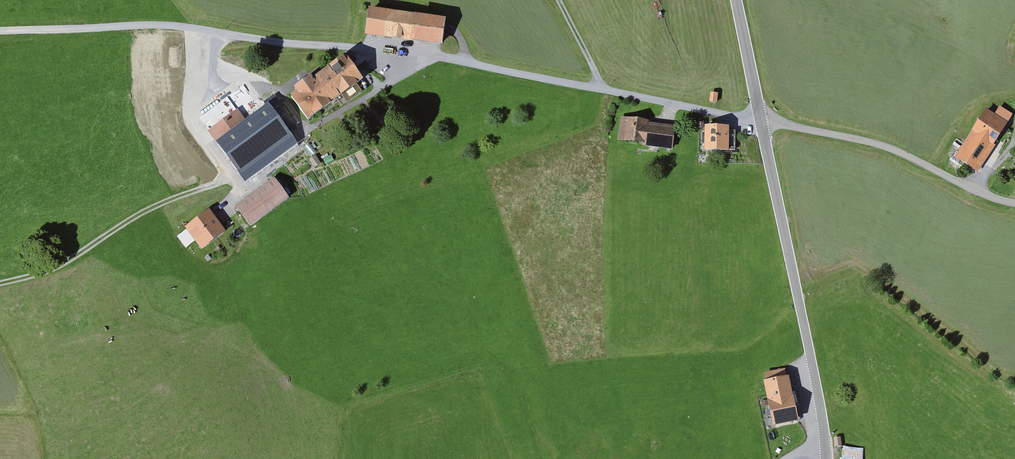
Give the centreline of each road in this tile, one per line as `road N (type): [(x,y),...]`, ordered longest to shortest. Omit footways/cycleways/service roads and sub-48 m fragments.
road 1 (unclassified): [(762,122),(368,49),(165,25),(0,30)]
road 2 (tertiary): [(762,122),(826,445)]
road 3 (unclassified): [(1014,203),(872,144),(762,122)]
road 4 (track): [(0,283),(66,263),(148,209),(227,180)]
road 5 (tertiary): [(736,0),(762,122)]

